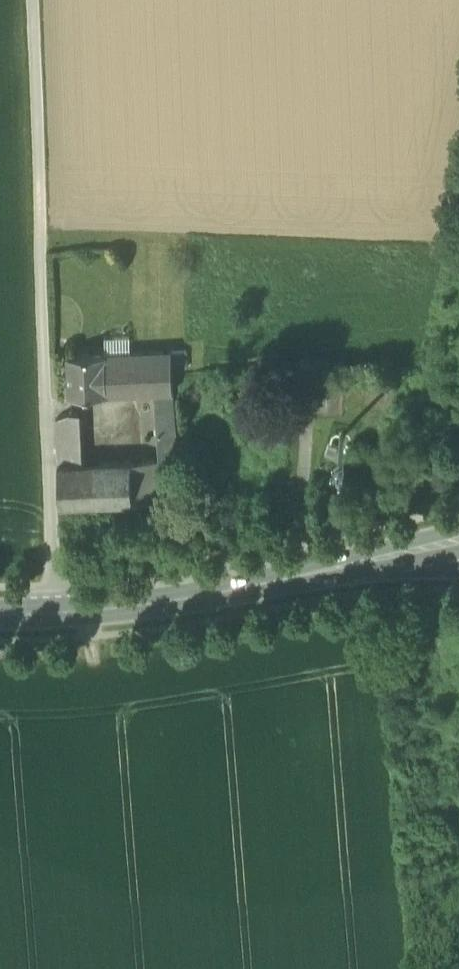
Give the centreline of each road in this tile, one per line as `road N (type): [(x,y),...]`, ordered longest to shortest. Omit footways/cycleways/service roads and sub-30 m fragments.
road 1 (track): [(458,486),(107,564),(0,566)]
road 2 (track): [(30,0),(47,401)]
road 3 (secondary): [(0,614),(130,607),(314,572)]
road 4 (secondary): [(314,572),(458,539)]
road 5 (motorway): [(314,572),(458,567)]

